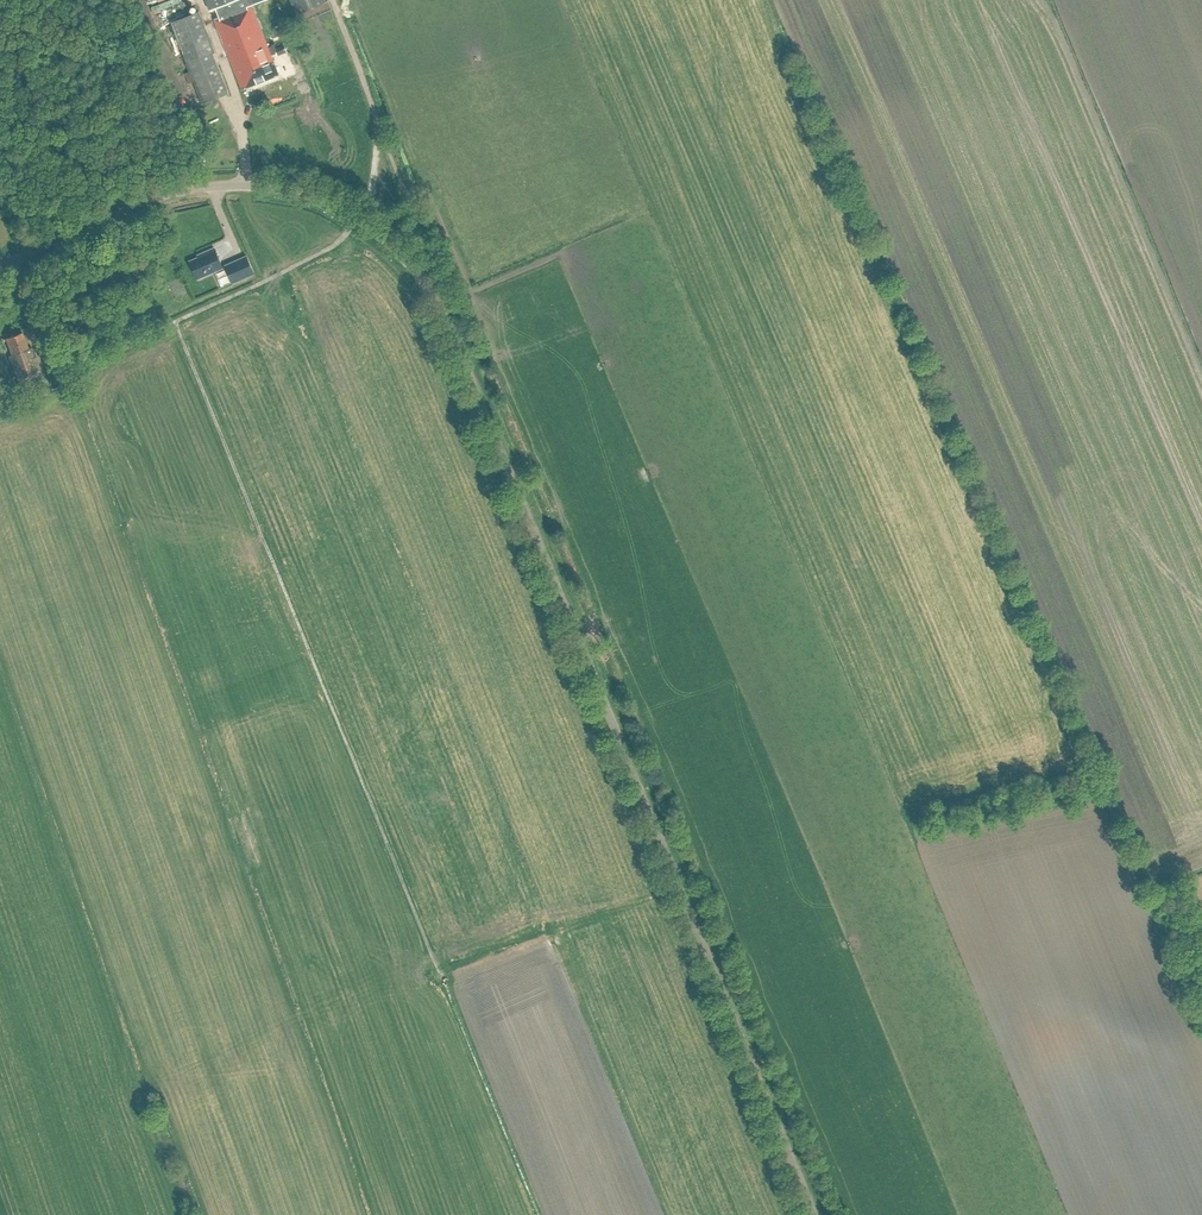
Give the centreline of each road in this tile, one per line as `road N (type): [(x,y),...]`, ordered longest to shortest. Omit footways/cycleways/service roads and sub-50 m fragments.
road 1 (unclassified): [(814,1214),(459,349),(413,269),(329,203),(244,185),(155,198),(0,266)]
road 2 (track): [(355,218),(324,252),(178,319),(439,964)]
road 3 (track): [(355,218),(372,188),(376,124),(332,0)]
road 4 (track): [(143,0),(190,120),(237,105)]

